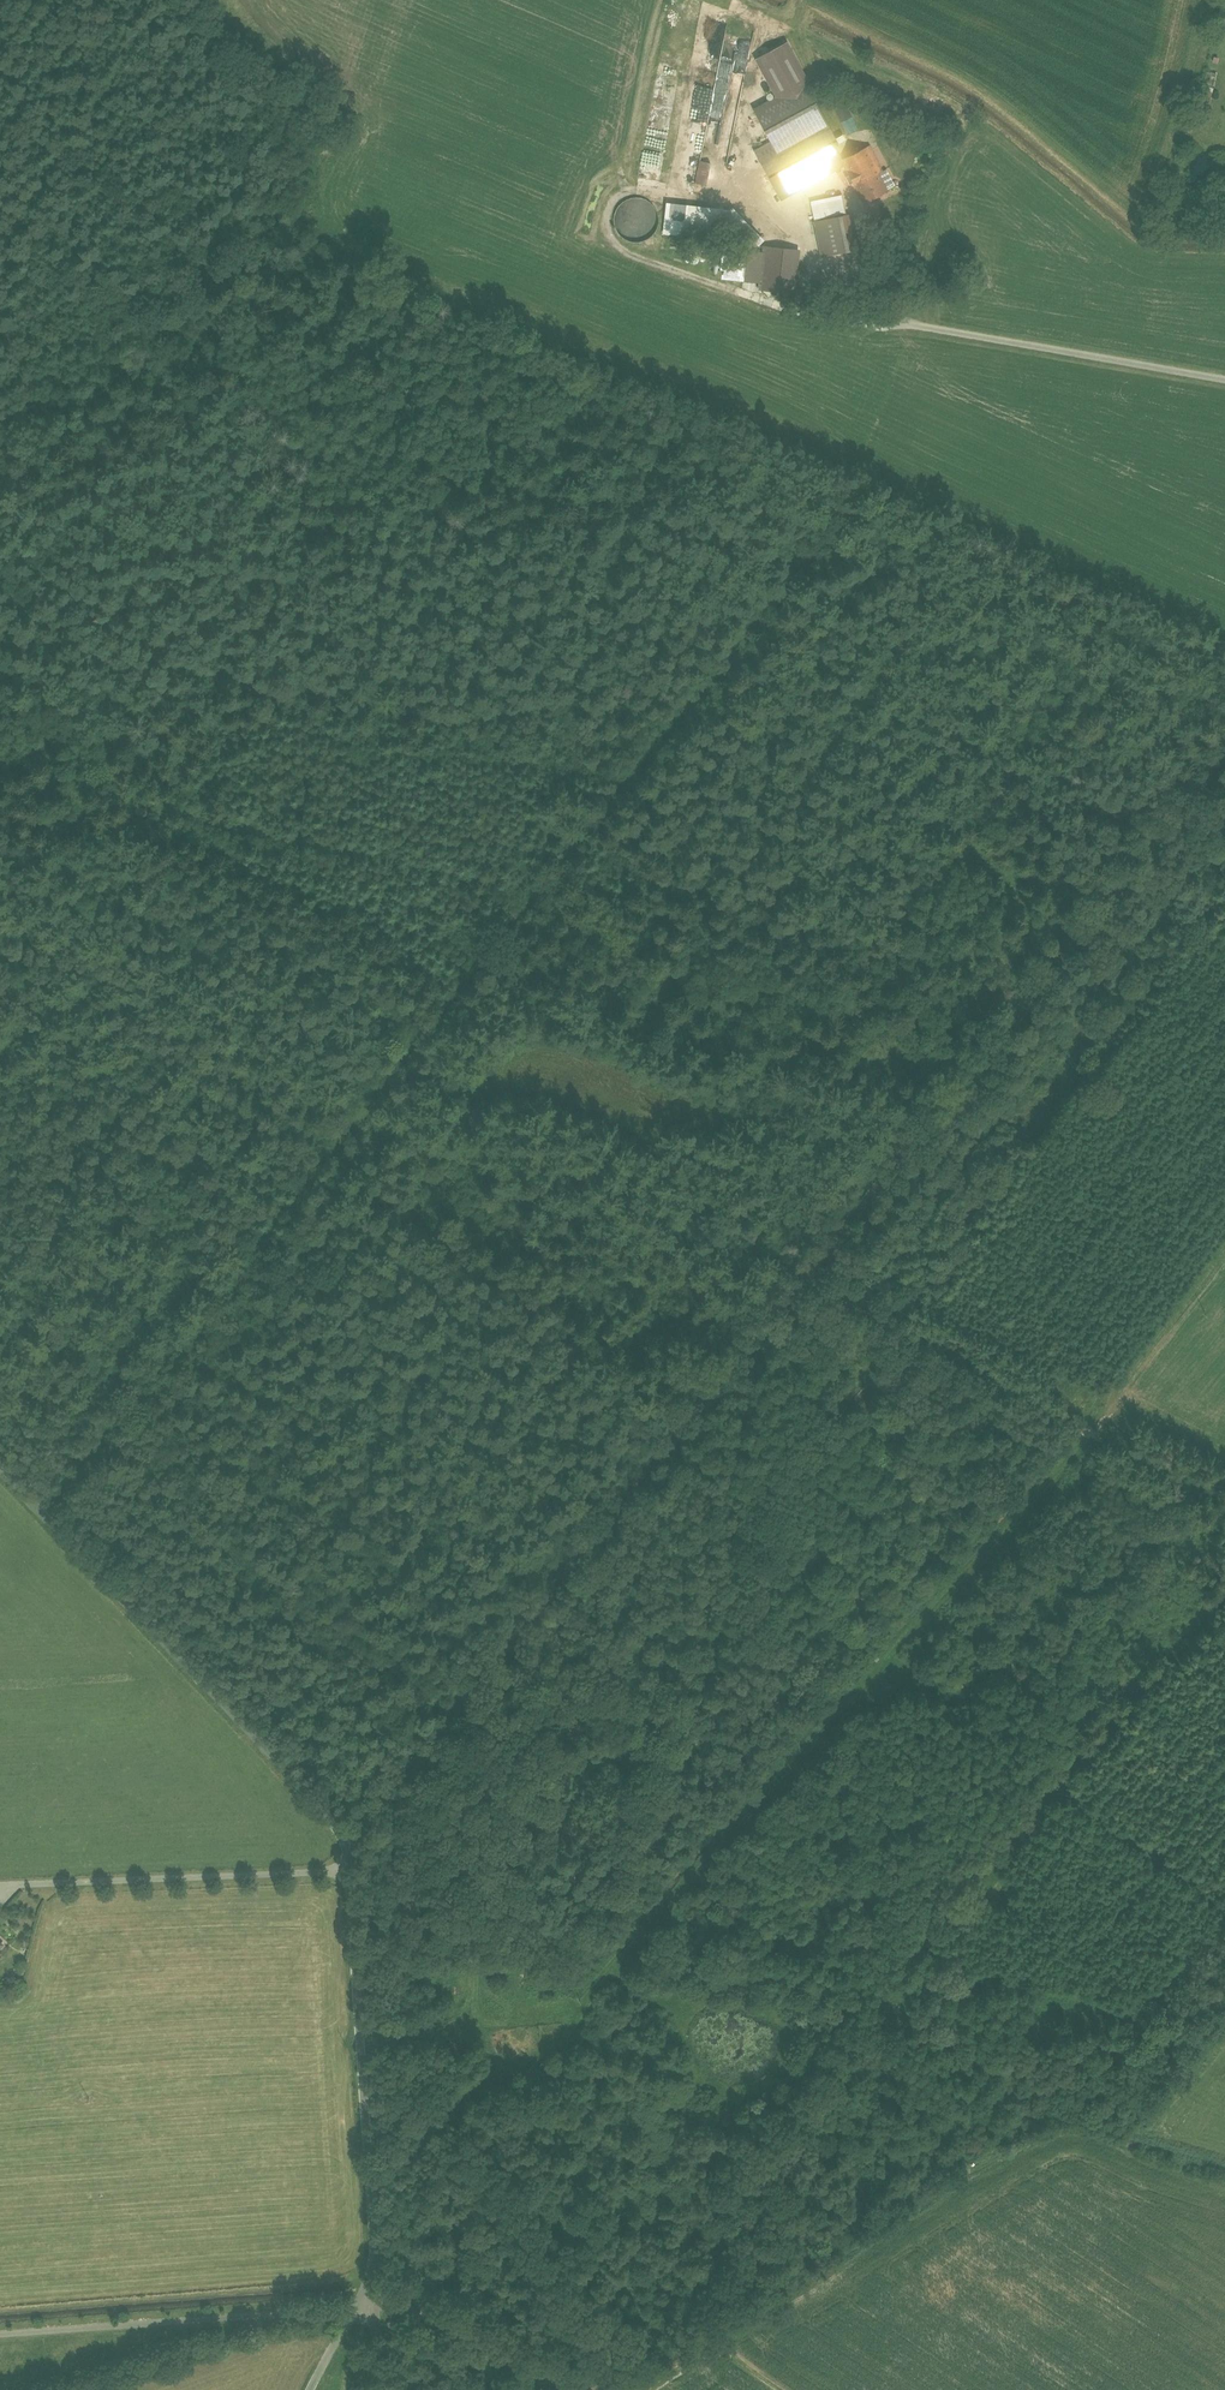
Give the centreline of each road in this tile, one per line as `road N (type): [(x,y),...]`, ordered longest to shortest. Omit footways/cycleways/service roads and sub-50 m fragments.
road 1 (unclassified): [(347,1847),(1224,754)]
road 2 (unclassified): [(0,1464),(347,1847)]
road 3 (track): [(799,2389),(704,2325),(596,2388),(409,2300),(374,2297)]
road 4 (track): [(1224,1487),(821,1257)]
road 5 (unclassified): [(374,2297),(378,2242),(359,1909),(347,1847)]
road 6 (track): [(359,1909),(604,1975)]

